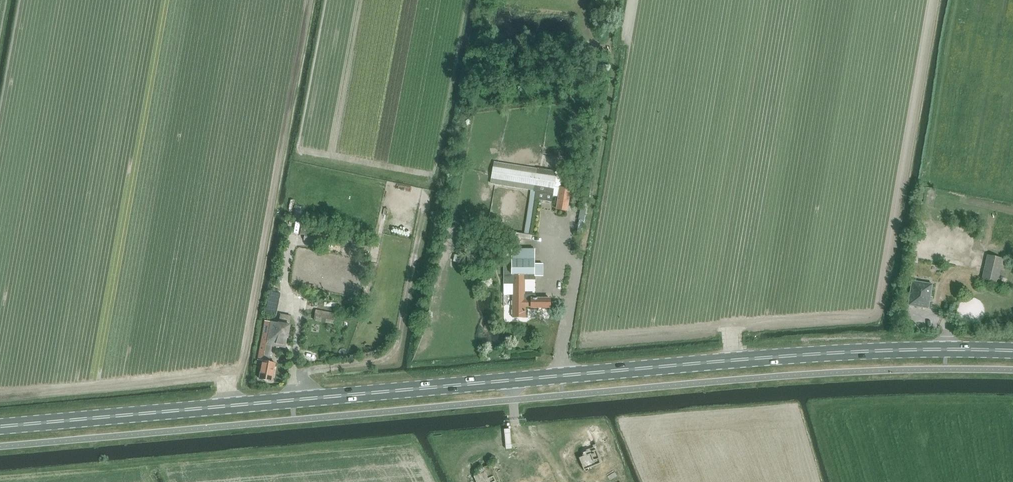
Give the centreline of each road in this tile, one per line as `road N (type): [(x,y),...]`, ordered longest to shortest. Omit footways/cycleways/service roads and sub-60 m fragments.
road 1 (secondary): [(0,428),(749,360),(1012,352)]

